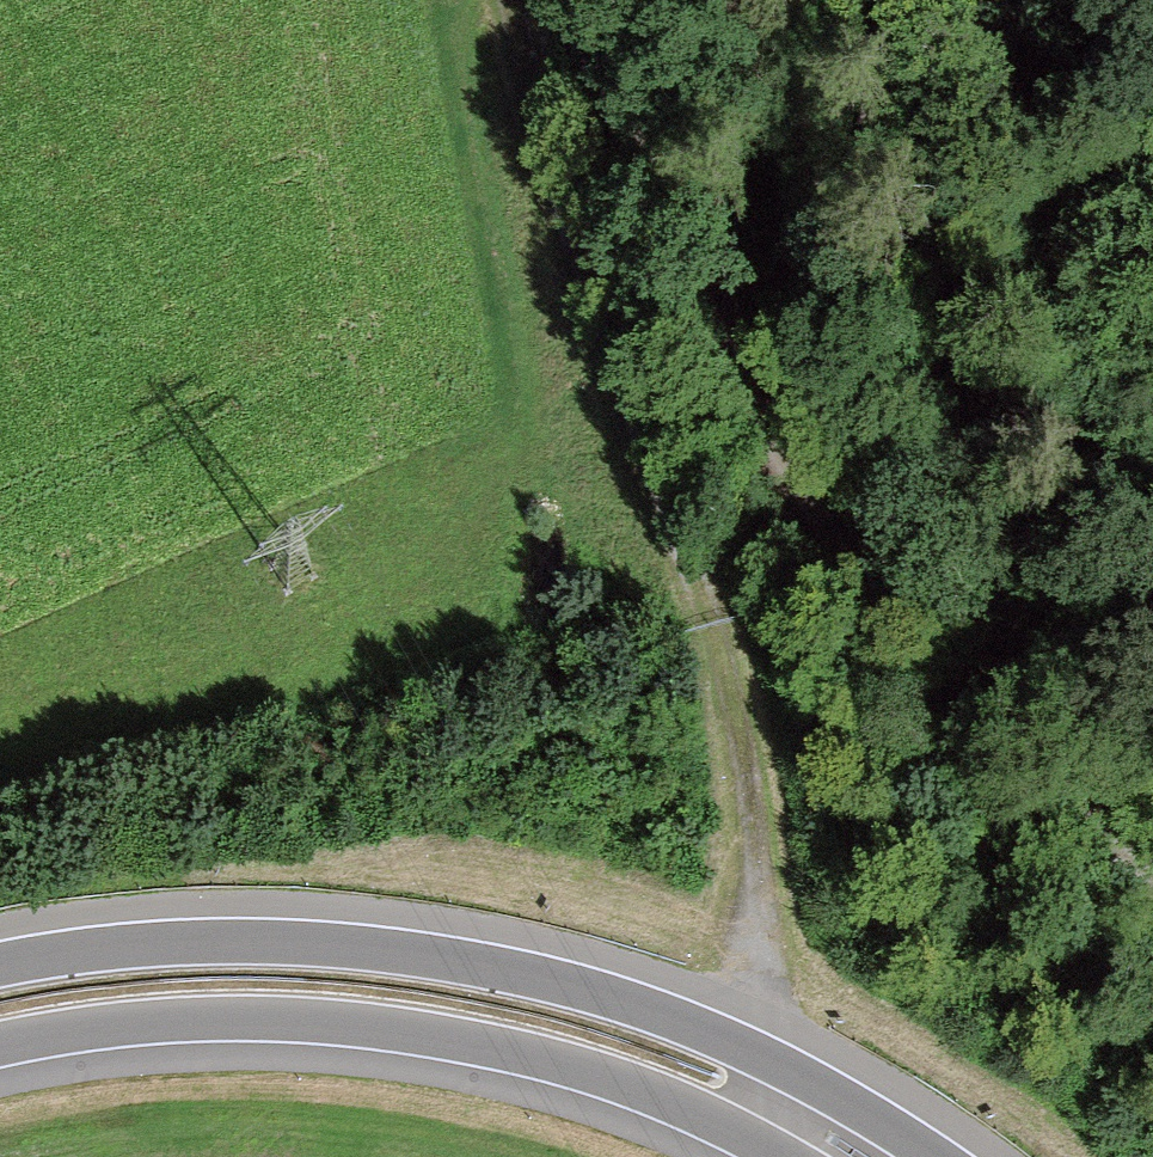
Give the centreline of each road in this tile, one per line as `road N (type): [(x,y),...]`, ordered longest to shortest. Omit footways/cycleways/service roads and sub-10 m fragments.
road 1 (track): [(765,1146),(777,1108),(779,1040),(715,630),(586,294),(507,0)]
road 2 (track): [(549,0),(822,521),(1012,756),(1152,876)]
road 3 (motorway): [(932,1156),(778,1068),(670,1018),(555,983),(370,948),(210,942),(0,966)]
road 4 (motorway): [(0,1046),(68,1031),(211,1018),(355,1024),(539,1057),(676,1103),(783,1156)]

